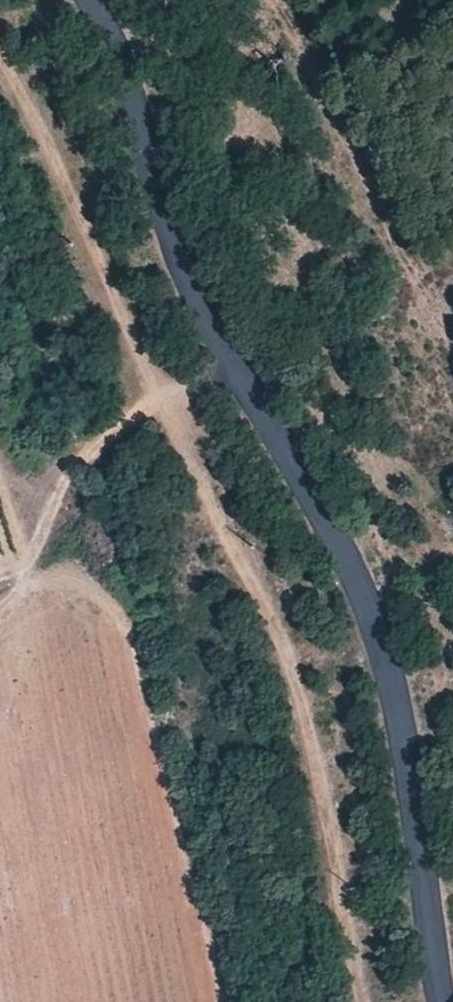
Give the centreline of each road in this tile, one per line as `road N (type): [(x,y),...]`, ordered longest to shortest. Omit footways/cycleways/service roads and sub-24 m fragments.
road 1 (tertiary): [(93,0),(114,31),(179,260),(220,349),(300,477),(370,613),(407,753),(442,1001)]
road 2 (track): [(361,1001),(323,771),(279,631),(235,527),(134,348),(78,195),(0,39)]

